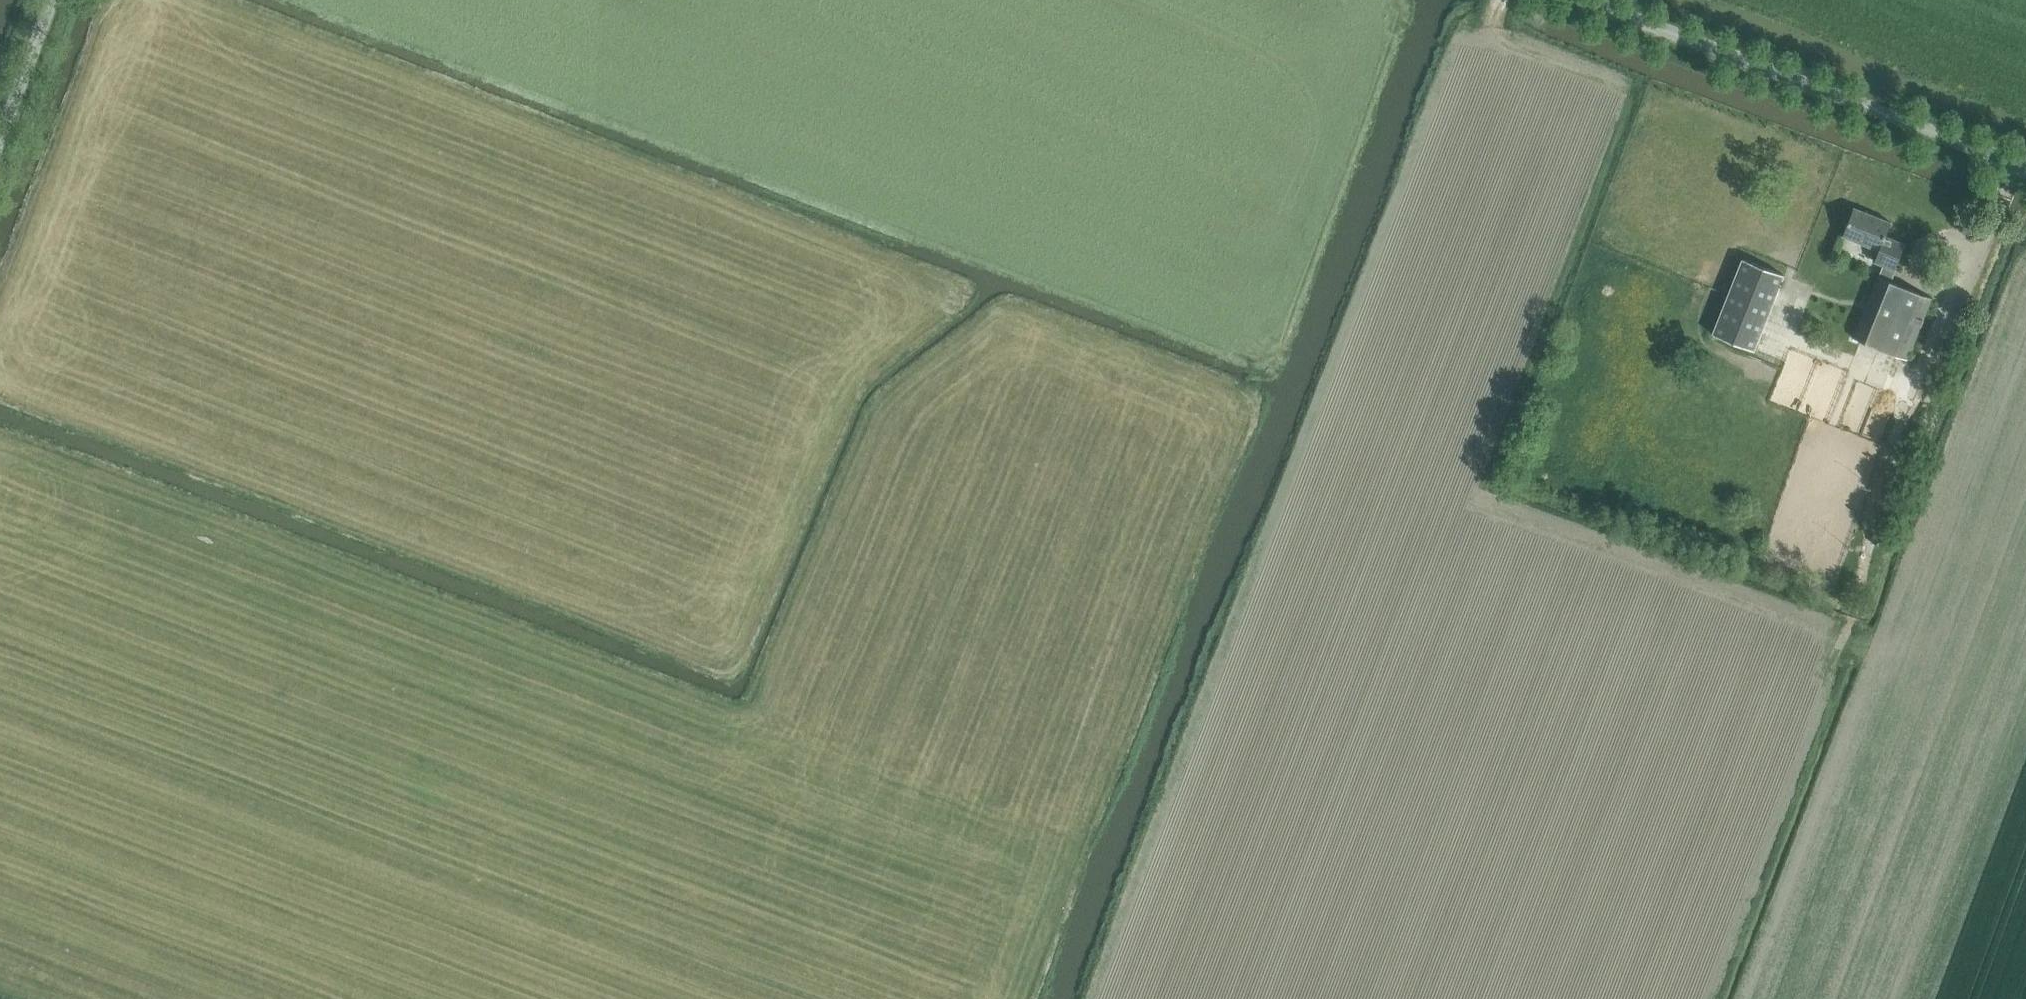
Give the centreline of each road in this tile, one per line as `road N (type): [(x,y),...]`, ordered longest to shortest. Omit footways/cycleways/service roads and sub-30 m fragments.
road 1 (unclassified): [(2025,167),(1588,0)]
road 2 (unclassified): [(0,137),(51,0)]

